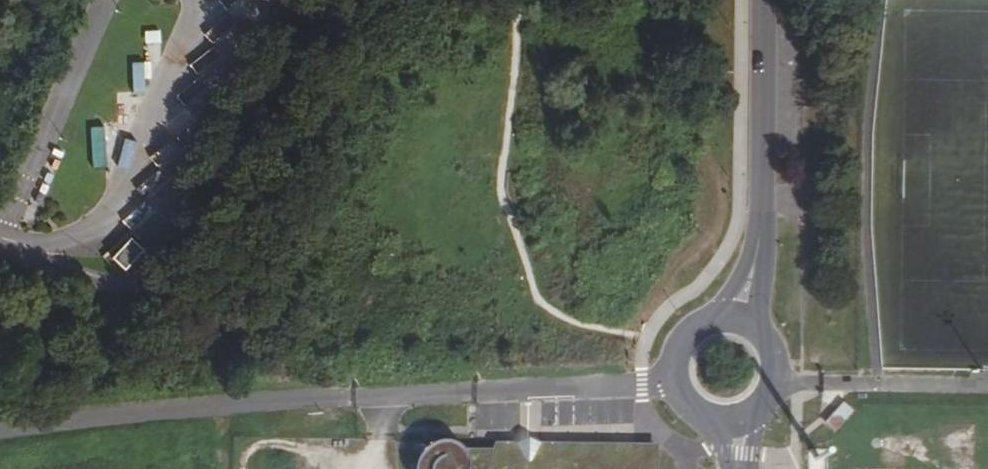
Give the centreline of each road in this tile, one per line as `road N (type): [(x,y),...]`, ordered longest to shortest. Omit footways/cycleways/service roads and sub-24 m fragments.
road 1 (tertiary): [(736,320),(763,218),(764,0)]
road 2 (tertiary): [(736,320),(702,324),(673,364),(679,397),(721,423)]
road 3 (tertiary): [(754,414),(774,387),(774,353),(736,320)]

